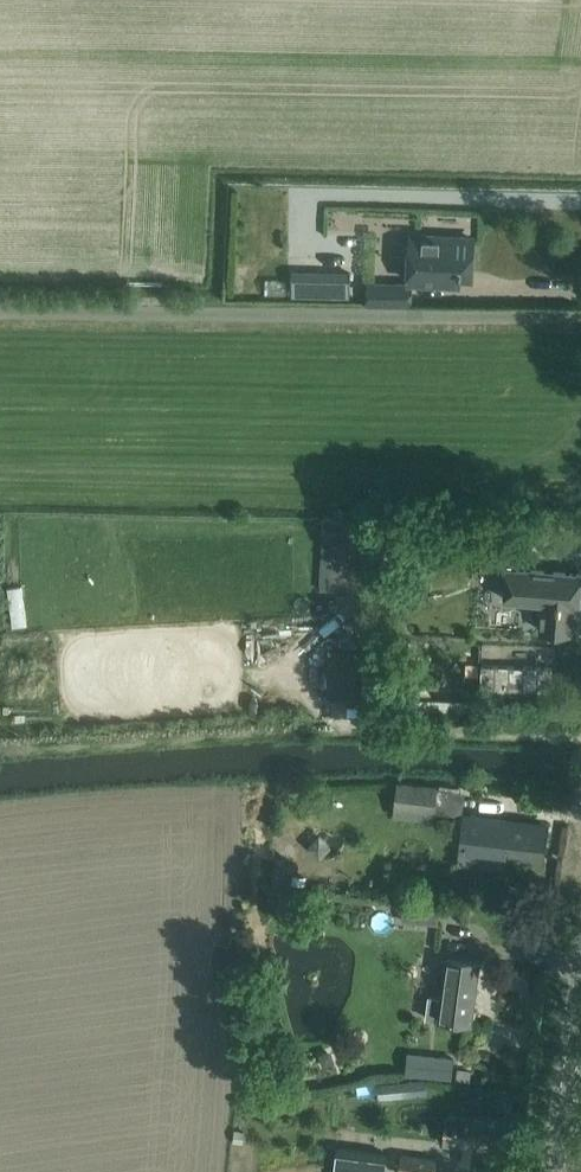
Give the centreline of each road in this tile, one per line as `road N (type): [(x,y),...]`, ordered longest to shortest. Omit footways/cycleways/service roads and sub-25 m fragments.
road 1 (tertiary): [(553,1171),(580,987)]

